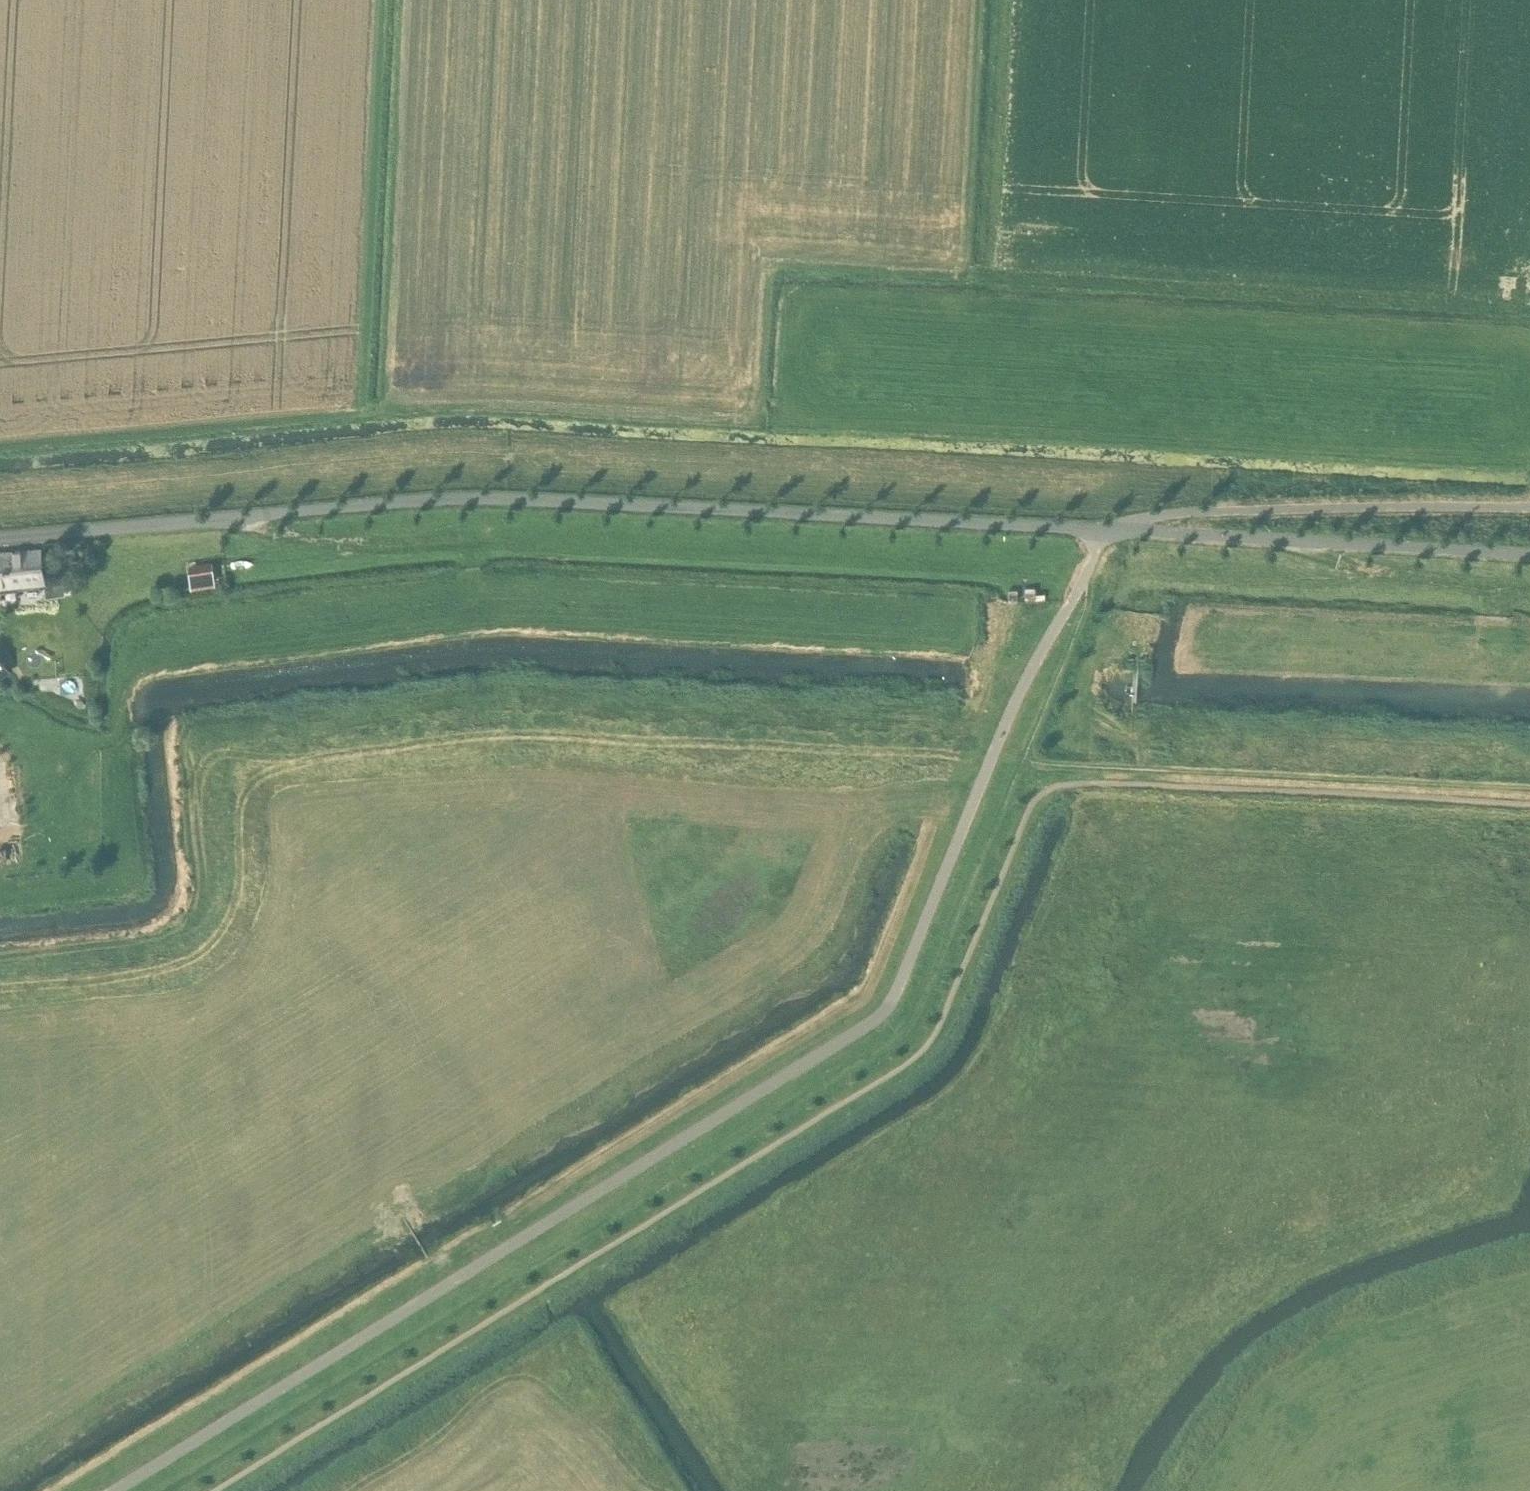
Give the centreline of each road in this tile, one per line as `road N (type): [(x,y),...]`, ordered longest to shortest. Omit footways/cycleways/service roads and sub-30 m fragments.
road 1 (unclassified): [(0,539),(472,498),(1529,554)]

